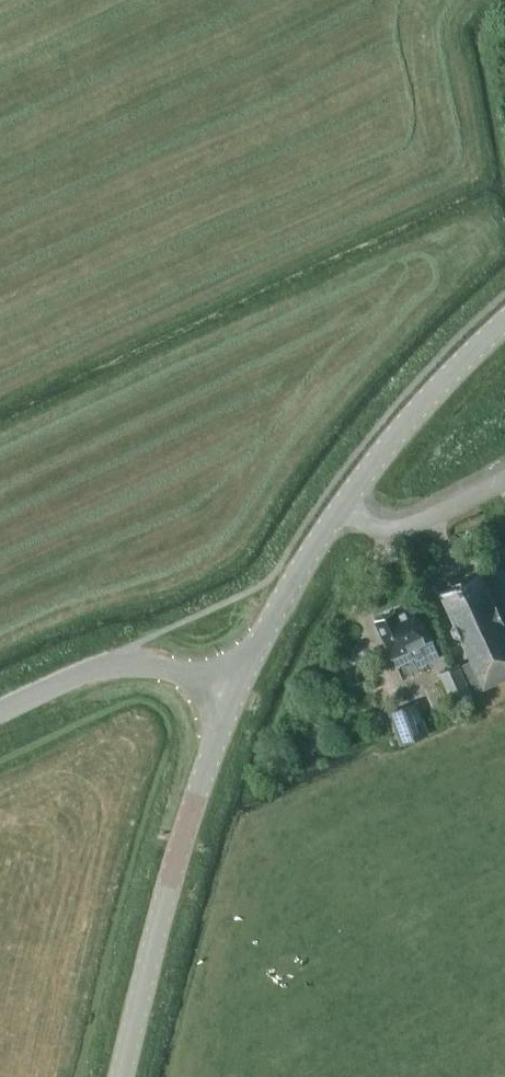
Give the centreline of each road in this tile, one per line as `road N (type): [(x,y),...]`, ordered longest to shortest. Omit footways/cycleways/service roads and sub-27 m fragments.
road 1 (secondary): [(119,1076),(147,951),(235,693)]
road 2 (tertiary): [(0,709),(63,679),(127,663),(176,670),(235,693)]
road 3 (secondary): [(341,505),(398,429),(504,318)]
road 4 (secondary): [(235,693),(281,598),(341,505)]
road 5 (residential): [(341,505),(366,522),(397,528),(504,482)]

